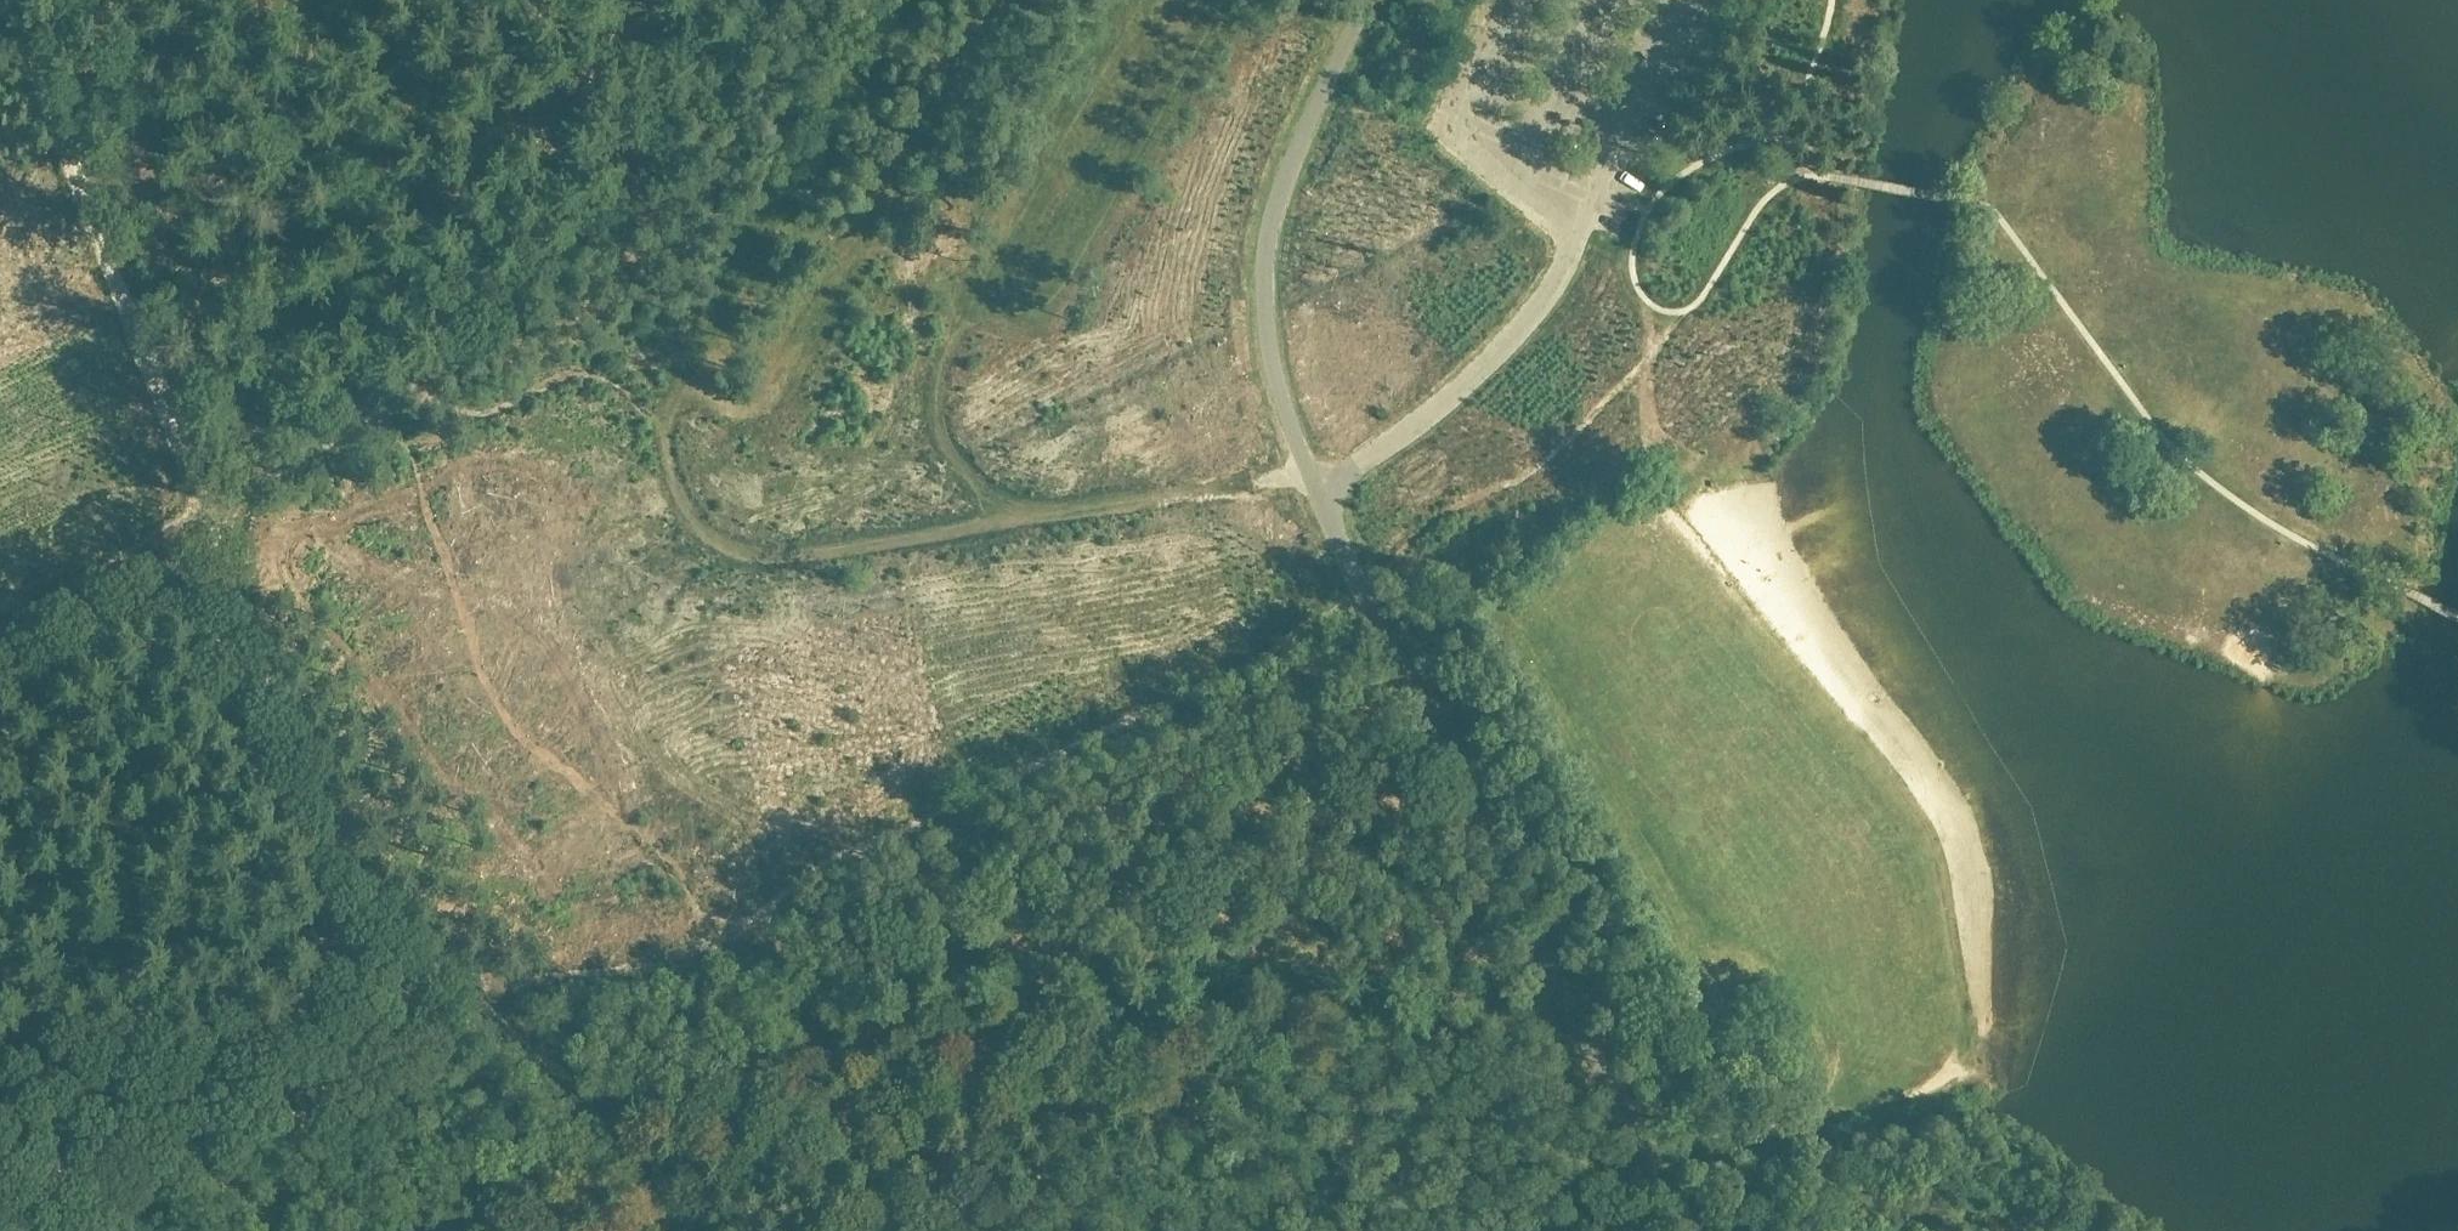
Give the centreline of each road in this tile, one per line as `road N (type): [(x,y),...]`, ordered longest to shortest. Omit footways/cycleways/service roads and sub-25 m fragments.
road 1 (unclassified): [(1367,0),(1279,189),(1264,250),(1264,329),(1280,395),(1307,476),(1372,613),(1531,935),(1690,1230)]
road 2 (track): [(751,0),(594,201),(386,413),(221,504),(206,527),(0,645)]
road 3 (track): [(206,527),(250,712),(314,822),(678,1230)]
road 4 (track): [(206,527),(3,0)]
road 5 (track): [(1808,1118),(1648,1153)]
road 6 (track): [(1955,1094),(1808,1118)]

